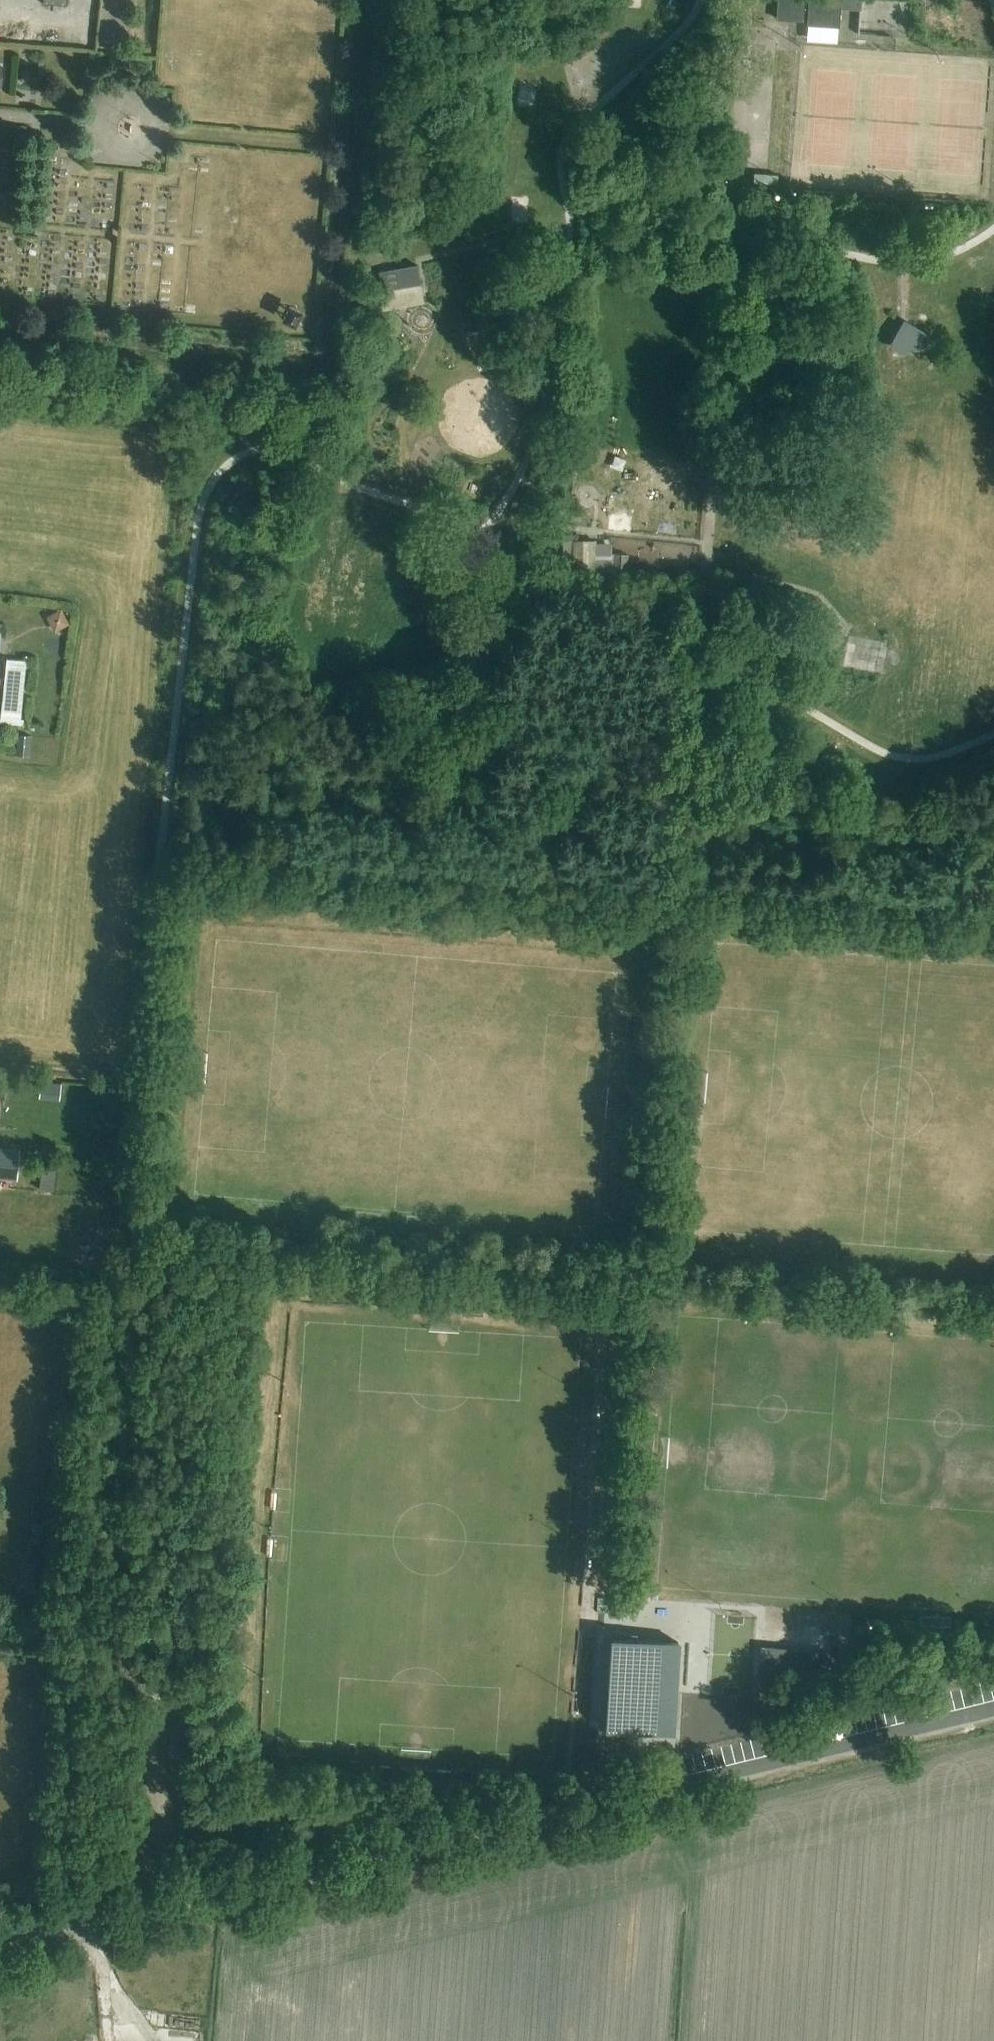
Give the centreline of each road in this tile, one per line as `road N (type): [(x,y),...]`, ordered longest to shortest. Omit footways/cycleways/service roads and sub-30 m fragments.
road 1 (unclassified): [(0,1950),(993,1710)]

